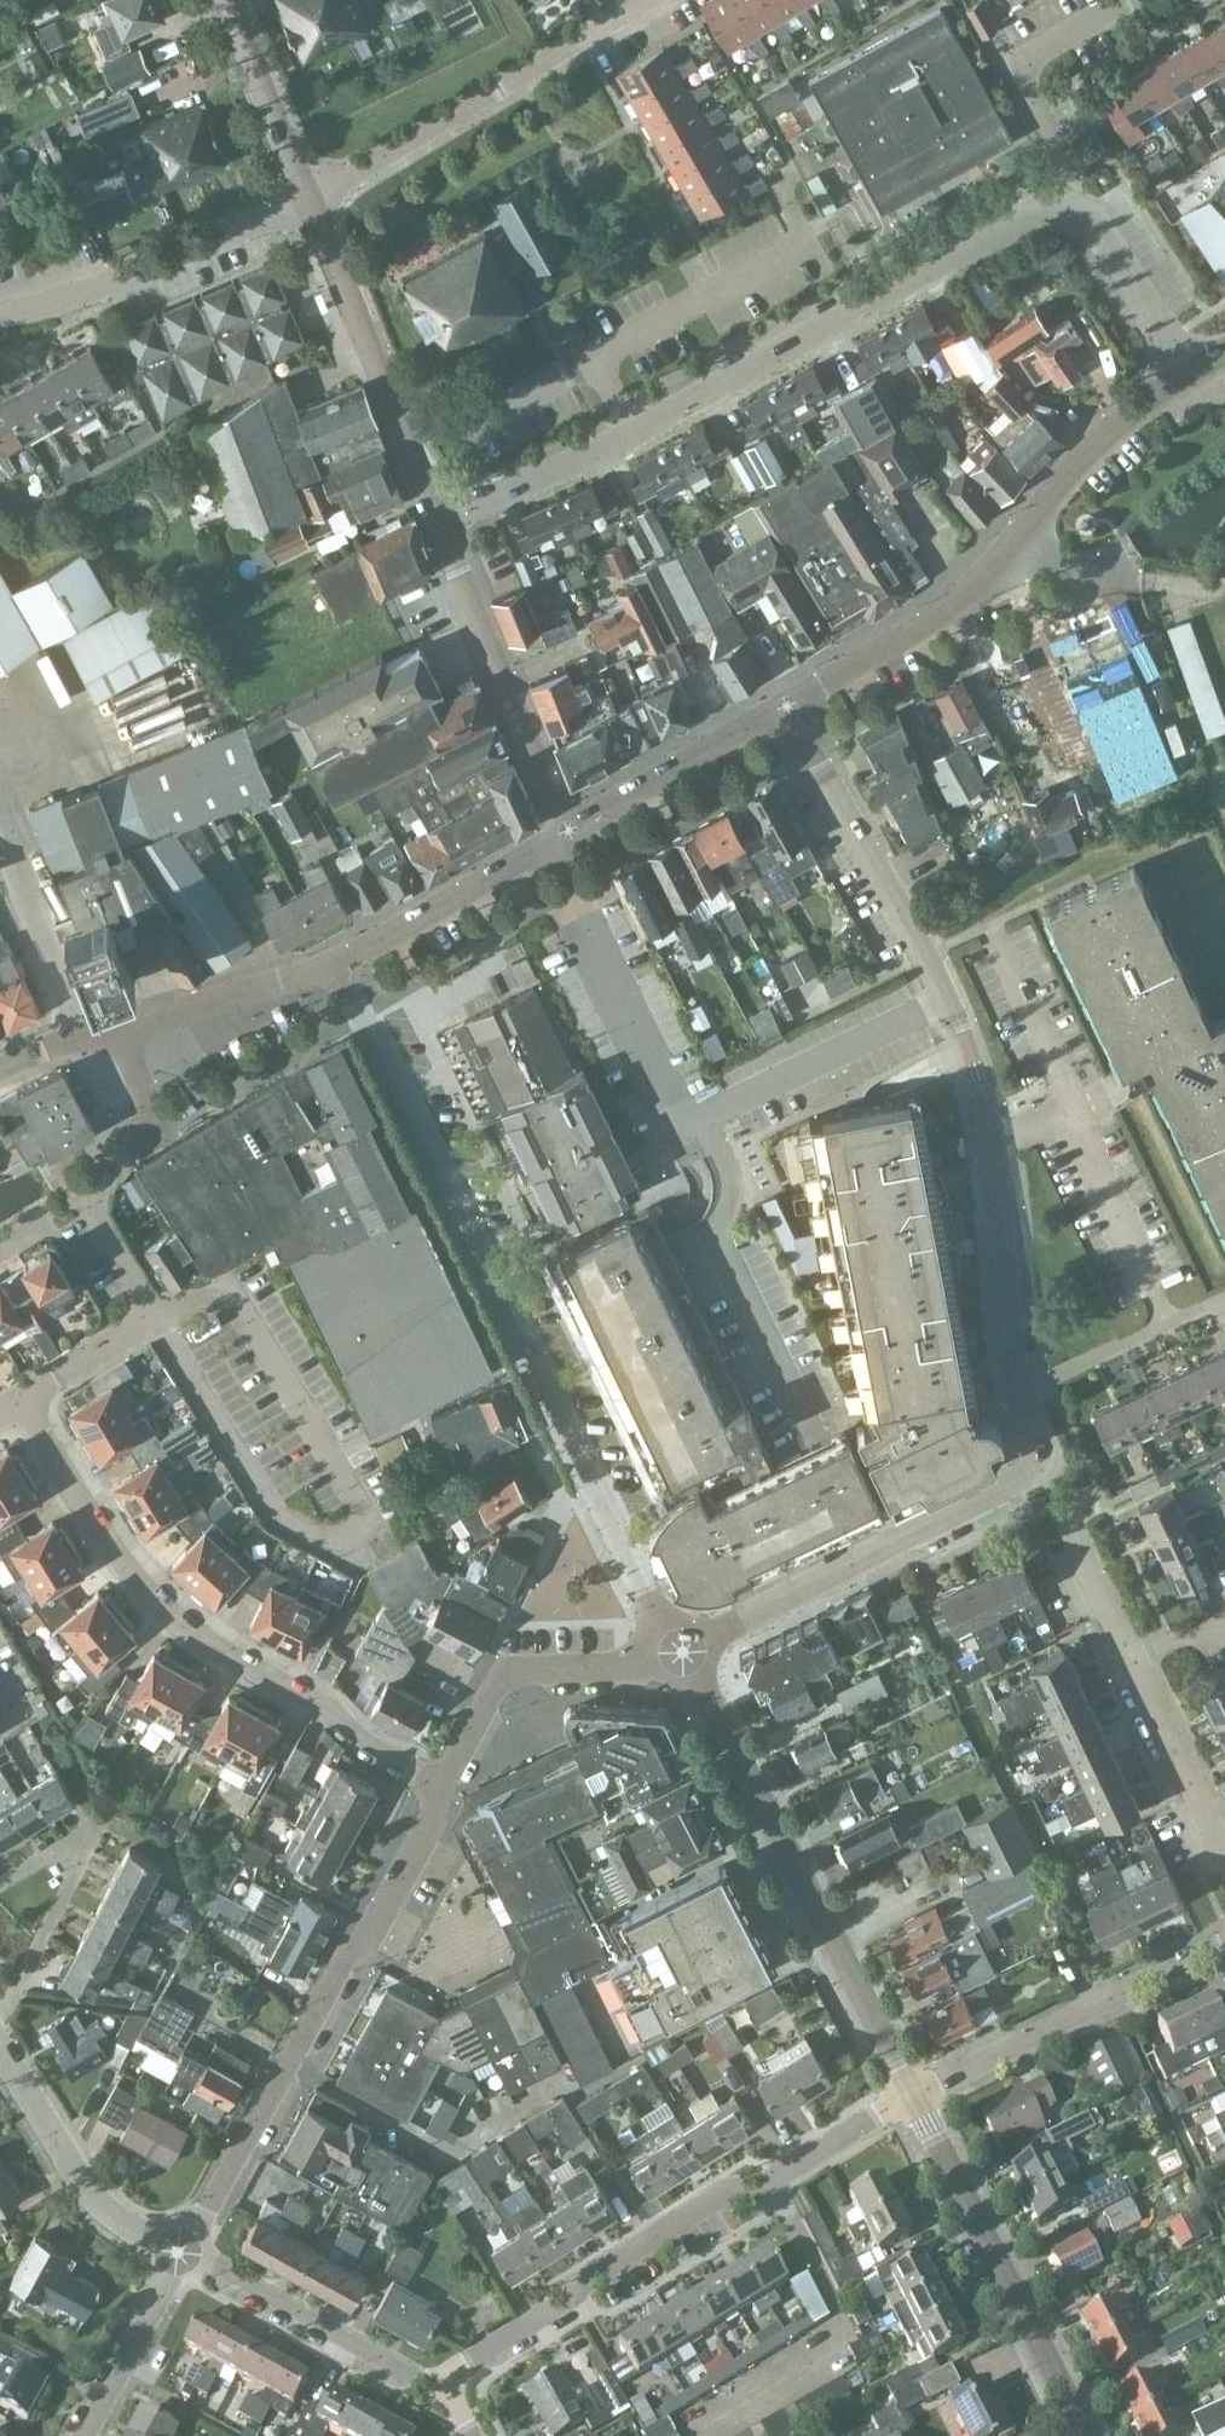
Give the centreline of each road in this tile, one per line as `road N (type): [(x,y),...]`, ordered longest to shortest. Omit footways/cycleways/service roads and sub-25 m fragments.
road 1 (tertiary): [(337,962),(681,1654)]
road 2 (tertiary): [(1020,1389),(977,1075),(950,1000),(779,708)]
road 3 (residential): [(438,521),(634,434),(1060,205),(1080,202)]
road 4 (unclassified): [(440,1787),(170,1617),(88,1513),(19,1400)]
road 5 (residential): [(449,2382),(461,2364),(911,2096)]
road 6 (tertiary): [(779,708),(990,574),(1089,448),(1193,380)]
road 7 (residential): [(183,2250),(343,1961),(365,1944),(430,1824),(440,1787)]
road 8 (tertiary): [(911,2096),(681,1654)]
road 9 (tertiary): [(681,1654),(1024,1473),(1037,1436),(1020,1389)]
road 10 (residential): [(312,202),(651,0)]
road 11 (tertiary): [(1087,2435),(911,2096)]
road 12 (residential): [(911,2096),(1224,1943)]
road 13 (tertiary): [(438,521),(312,202)]
road 14 (tertiary): [(568,831),(438,521)]
road 15 (residential): [(0,315),(135,278),(312,202)]
road 16 (residential): [(19,1400),(158,1317),(88,1213),(87,1188)]
road 17 (residential): [(440,1787),(496,1681),(509,1673),(643,1664),(681,1654)]
road 18 (residential): [(449,2382),(420,2376),(183,2250)]
road 19 (residential): [(0,2022),(89,1855),(73,1840),(0,1882)]
road 20 (residential): [(1080,202),(1013,74),(1136,0)]
road 21 (residential): [(183,2250),(101,2201),(0,2046)]
road 22 (tertiary): [(337,962),(568,831)]
road 23 (tertiary): [(779,708),(568,831)]
road 24 (residential): [(1020,1389),(1224,1297)]
road 25 (tertiary): [(312,202),(234,0)]
road 26 (tertiary): [(130,1024),(337,962)]
road 27 (residential): [(1224,1851),(1132,1659)]
road 28 (residential): [(1193,380),(1100,221),(1080,202)]
road 29 (residential): [(83,2435),(183,2250)]
road 30 (residential): [(87,1188),(123,1154),(148,1107),(130,1024)]
road 31 (residential): [(1132,1659),(1059,1505)]
road 32 (tertiary): [(0,1067),(130,1024)]

